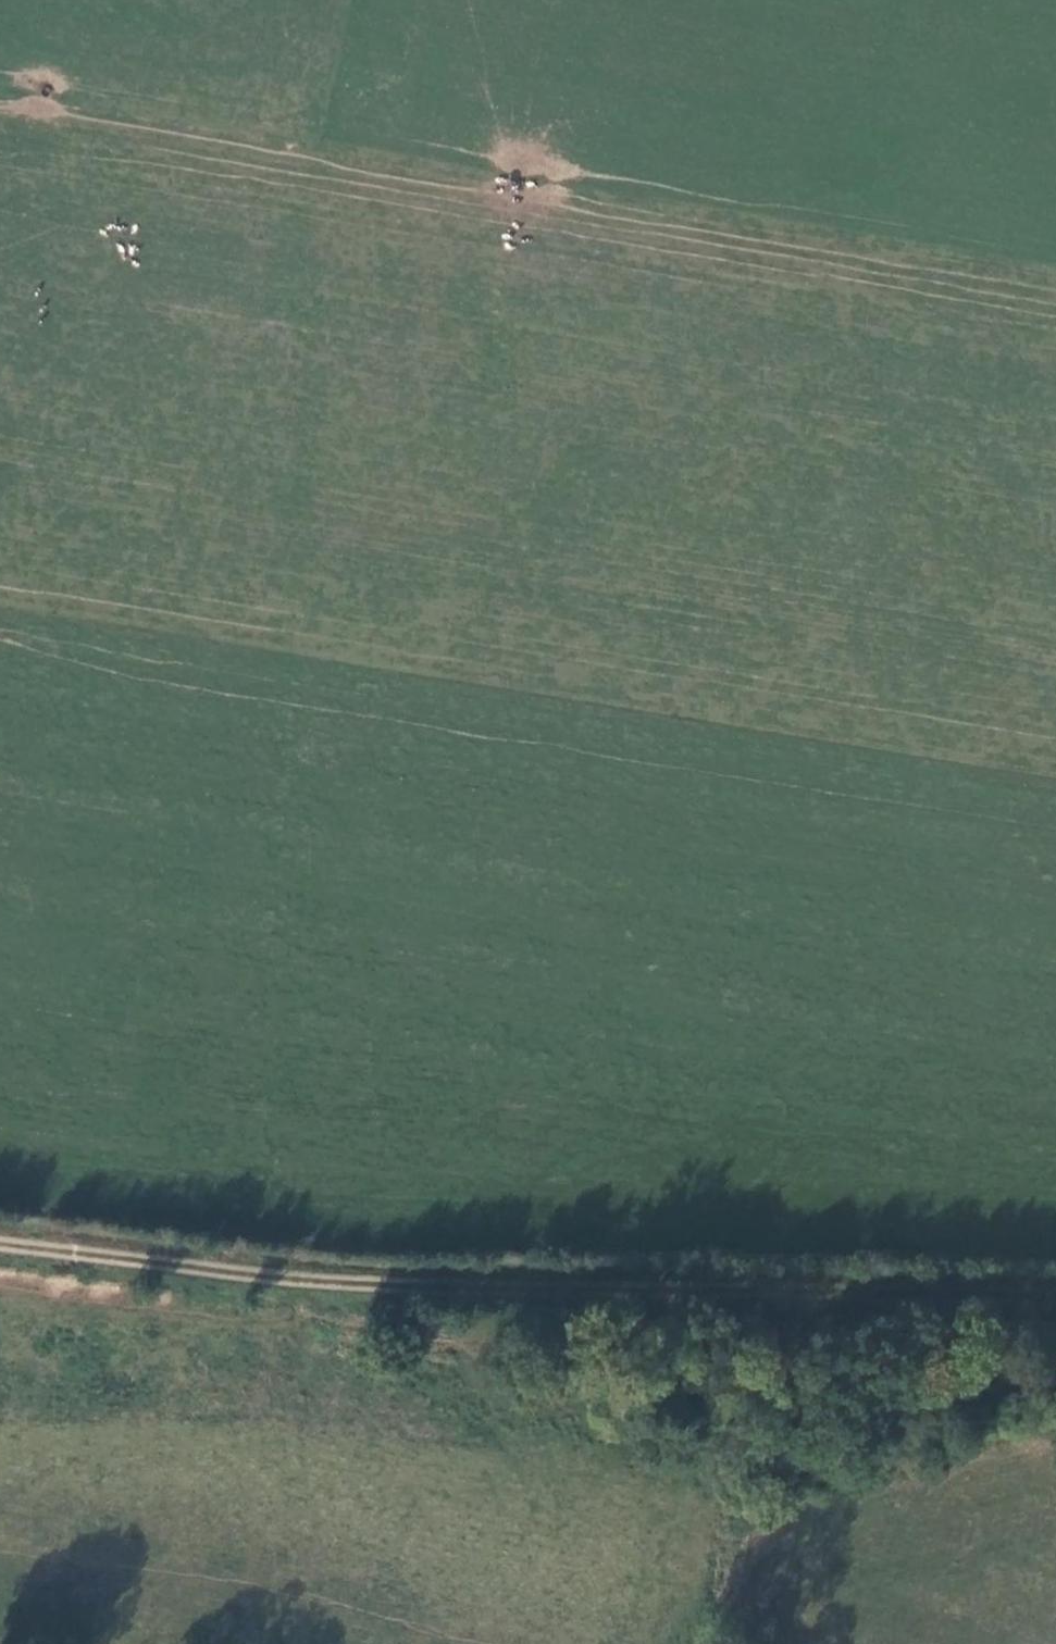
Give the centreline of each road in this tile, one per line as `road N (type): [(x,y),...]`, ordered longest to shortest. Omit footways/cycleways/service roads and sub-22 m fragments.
road 1 (track): [(0,1258),(564,1289),(1055,1301)]

